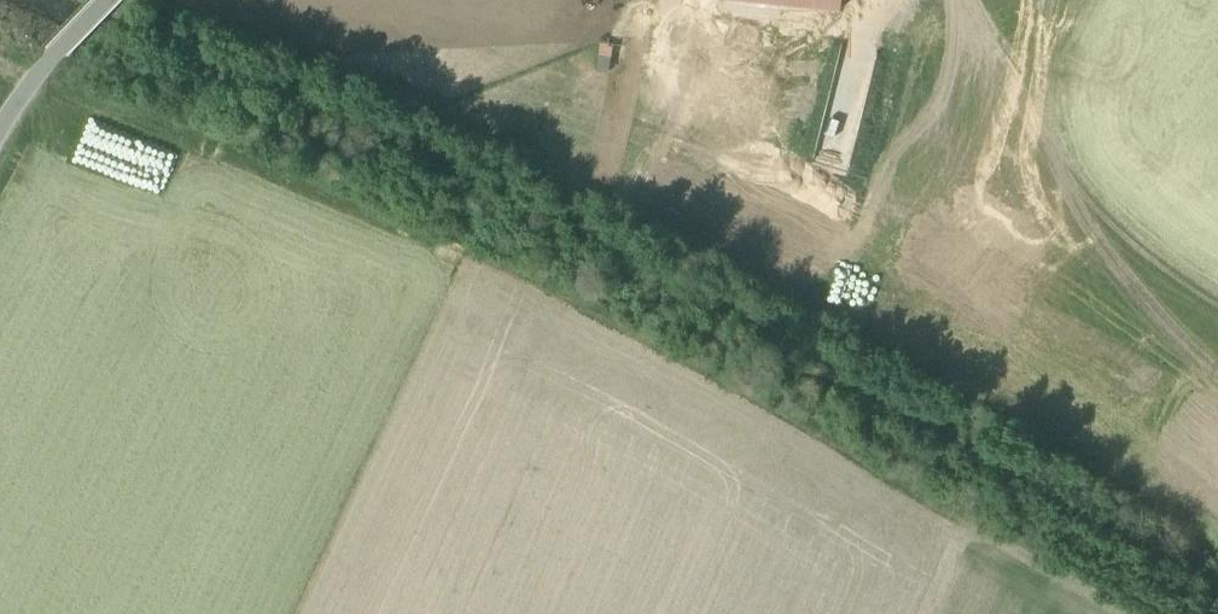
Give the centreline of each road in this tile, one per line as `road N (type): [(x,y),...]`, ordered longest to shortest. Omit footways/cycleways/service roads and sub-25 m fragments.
road 1 (unclassified): [(108,0),(0,128)]

